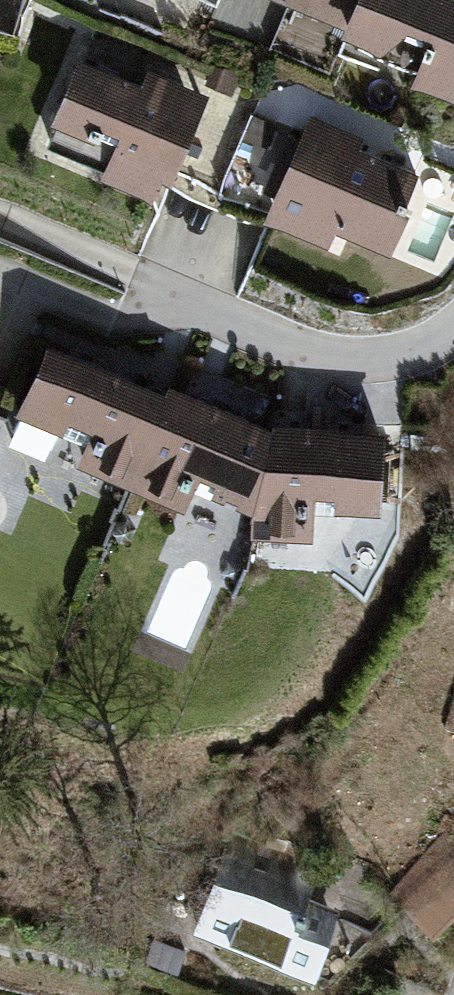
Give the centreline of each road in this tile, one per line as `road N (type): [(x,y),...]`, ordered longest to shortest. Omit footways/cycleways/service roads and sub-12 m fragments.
road 1 (residential): [(453,347),(333,370),(0,240)]

